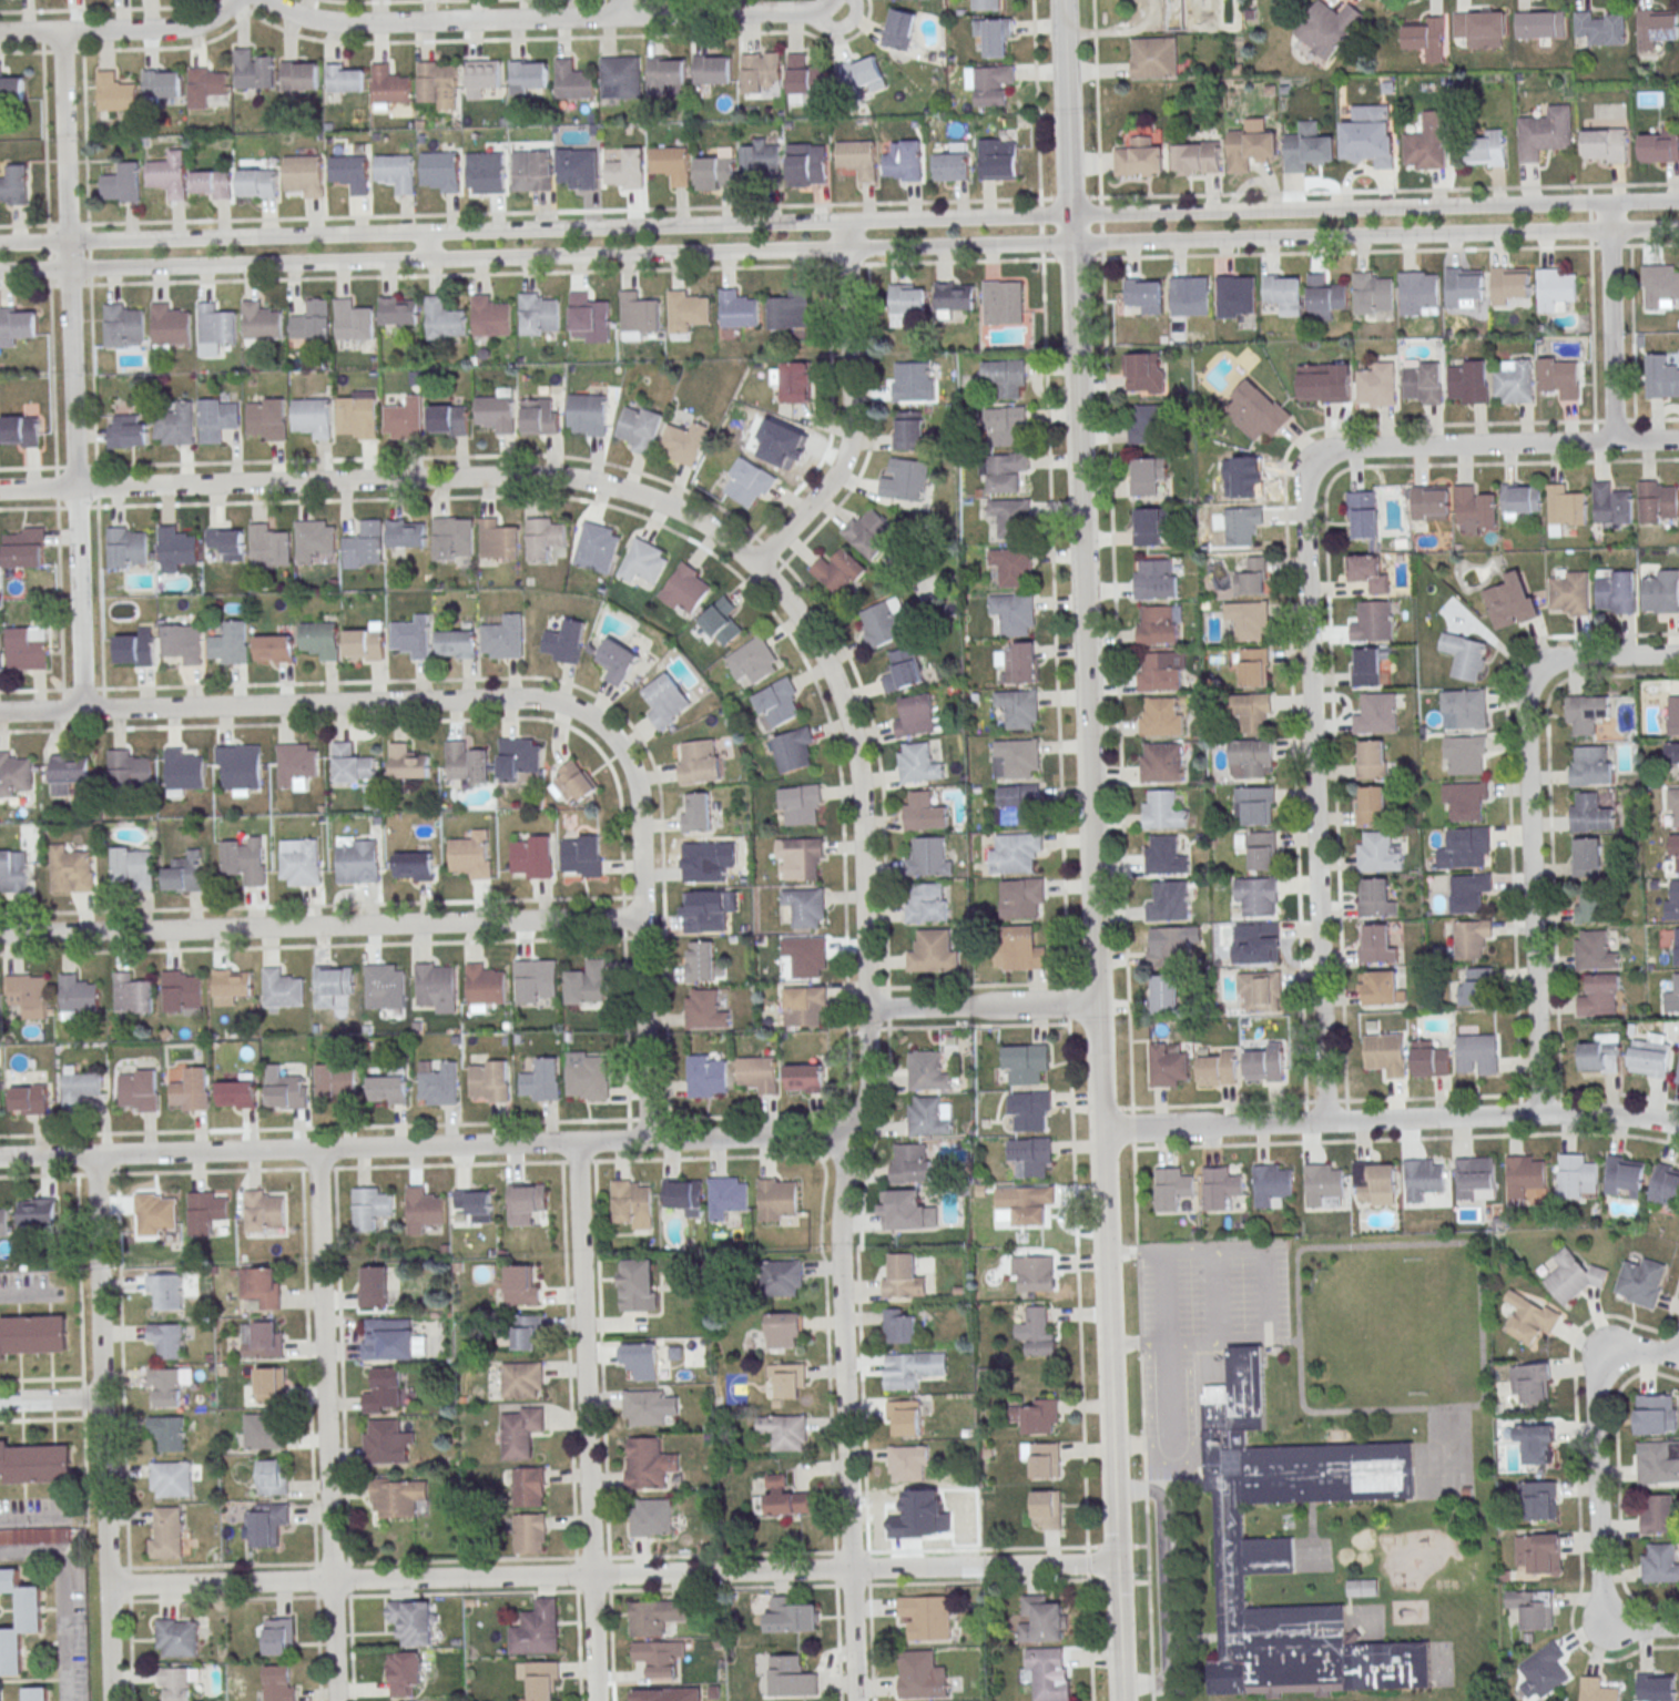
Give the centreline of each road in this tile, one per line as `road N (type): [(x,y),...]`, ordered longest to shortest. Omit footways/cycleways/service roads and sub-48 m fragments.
road 1 (residential): [(1121,1689),(1070,243)]
road 2 (residential): [(856,1700),(838,1231),(868,1072),(859,792),(849,727),(824,659),(753,567)]
road 3 (residential): [(650,1139),(641,798),(623,750),(590,717),(528,699),(0,713)]
road 4 (residential): [(1116,1564),(106,1586)]
road 5 (residential): [(853,1135),(0,1157)]
road 6 (tertiary): [(846,221),(0,244)]
road 7 (tertiary): [(0,271),(845,248)]
road 8 (residential): [(753,567),(670,507),(569,479),(0,489)]
road 9 (residential): [(81,711),(59,32)]
road 10 (residential): [(1323,1122),(1303,495),(1319,464)]
road 11 (residential): [(644,917),(0,935)]
road 12 (residential): [(1678,1126),(1540,1114),(1100,1130)]
road 13 (residential): [(831,1),(818,11),(350,24),(265,0)]
road 14 (residential): [(595,1700),(577,1141)]
road 15 (residential): [(338,1700),(318,1148)]
road 16 (residential): [(110,1700),(96,1154)]
road 17 (tertiary): [(1070,243),(1608,230)]
road 18 (tertiary): [(1607,203),(1069,215)]
road 19 (residential): [(1540,1114),(1525,731),(1536,679)]
road 20 (residential): [(753,567),(828,485),(849,437),(846,221)]
road 21 (residential): [(1616,1610),(1599,1578),(1595,1393),(1604,1373),(1625,1357),(1676,1359)]
road 22 (residential): [(1612,441),(1350,448),(1319,464)]
road 23 (residential): [(232,0),(187,27),(0,34)]
road 24 (residential): [(1612,441),(1607,203)]
road 25 (residential): [(1096,1004),(866,1009)]
road 26 (tertiary): [(845,248),(1070,243)]
road 27 (tertiary): [(1069,215),(846,221)]
road 28 (residential): [(1069,215),(1061,0)]
road 29 (residential): [(1678,654),(1569,658),(1536,679)]

